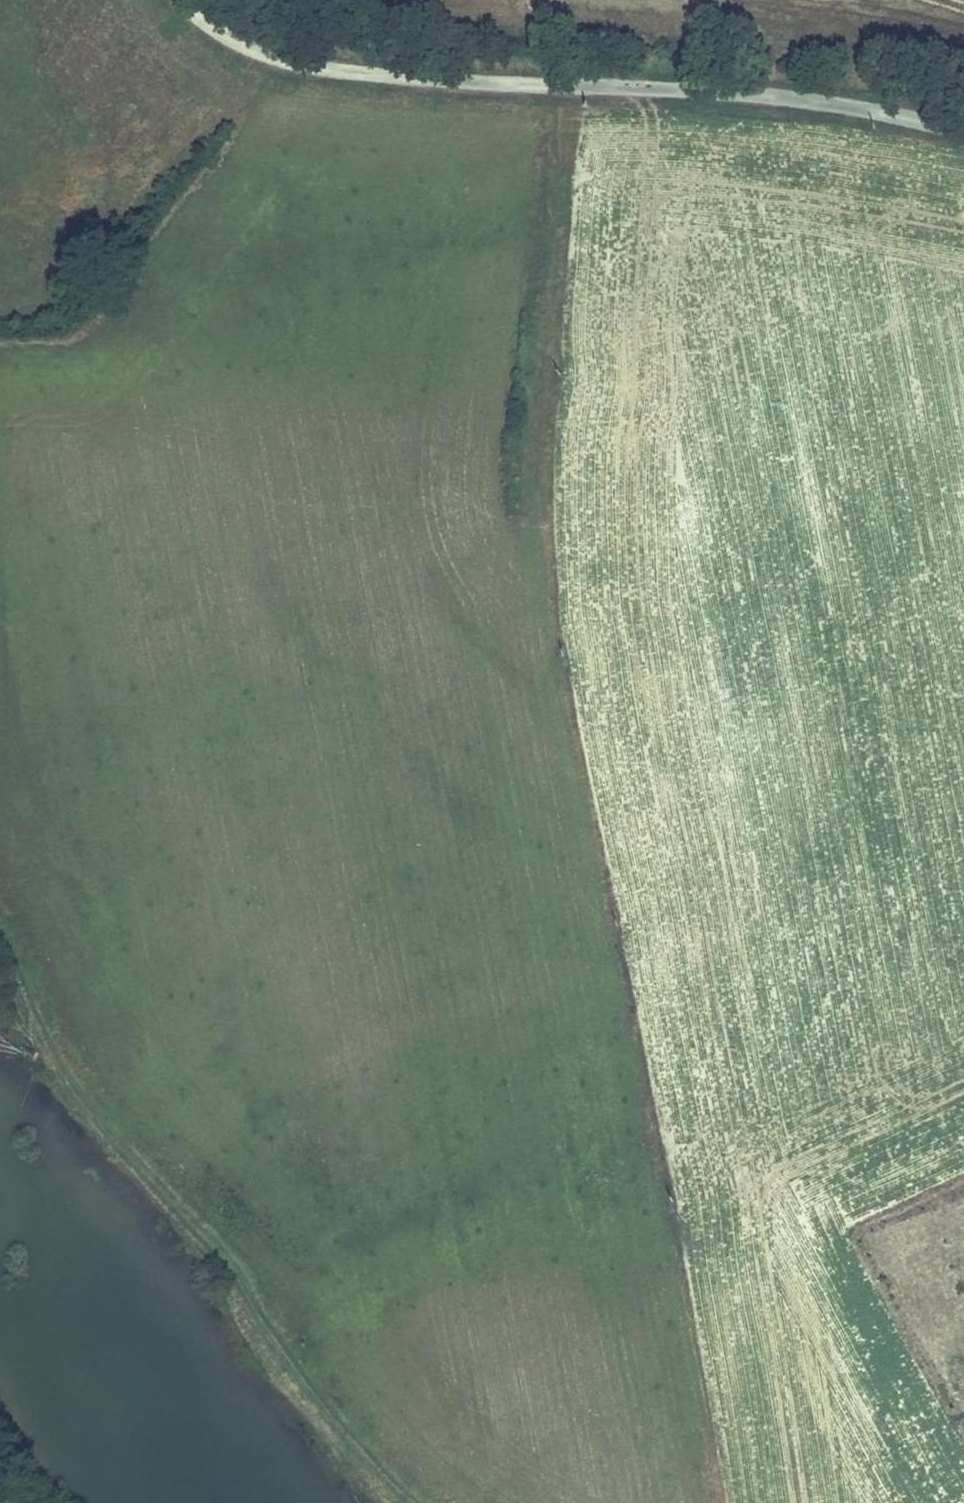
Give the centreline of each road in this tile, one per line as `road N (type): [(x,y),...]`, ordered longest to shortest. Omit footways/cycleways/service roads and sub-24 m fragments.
road 1 (unclassified): [(195,0),(292,51),(428,73),(821,88),(963,120)]
road 2 (track): [(0,973),(71,1102),(196,1246),(303,1399),(393,1502)]

